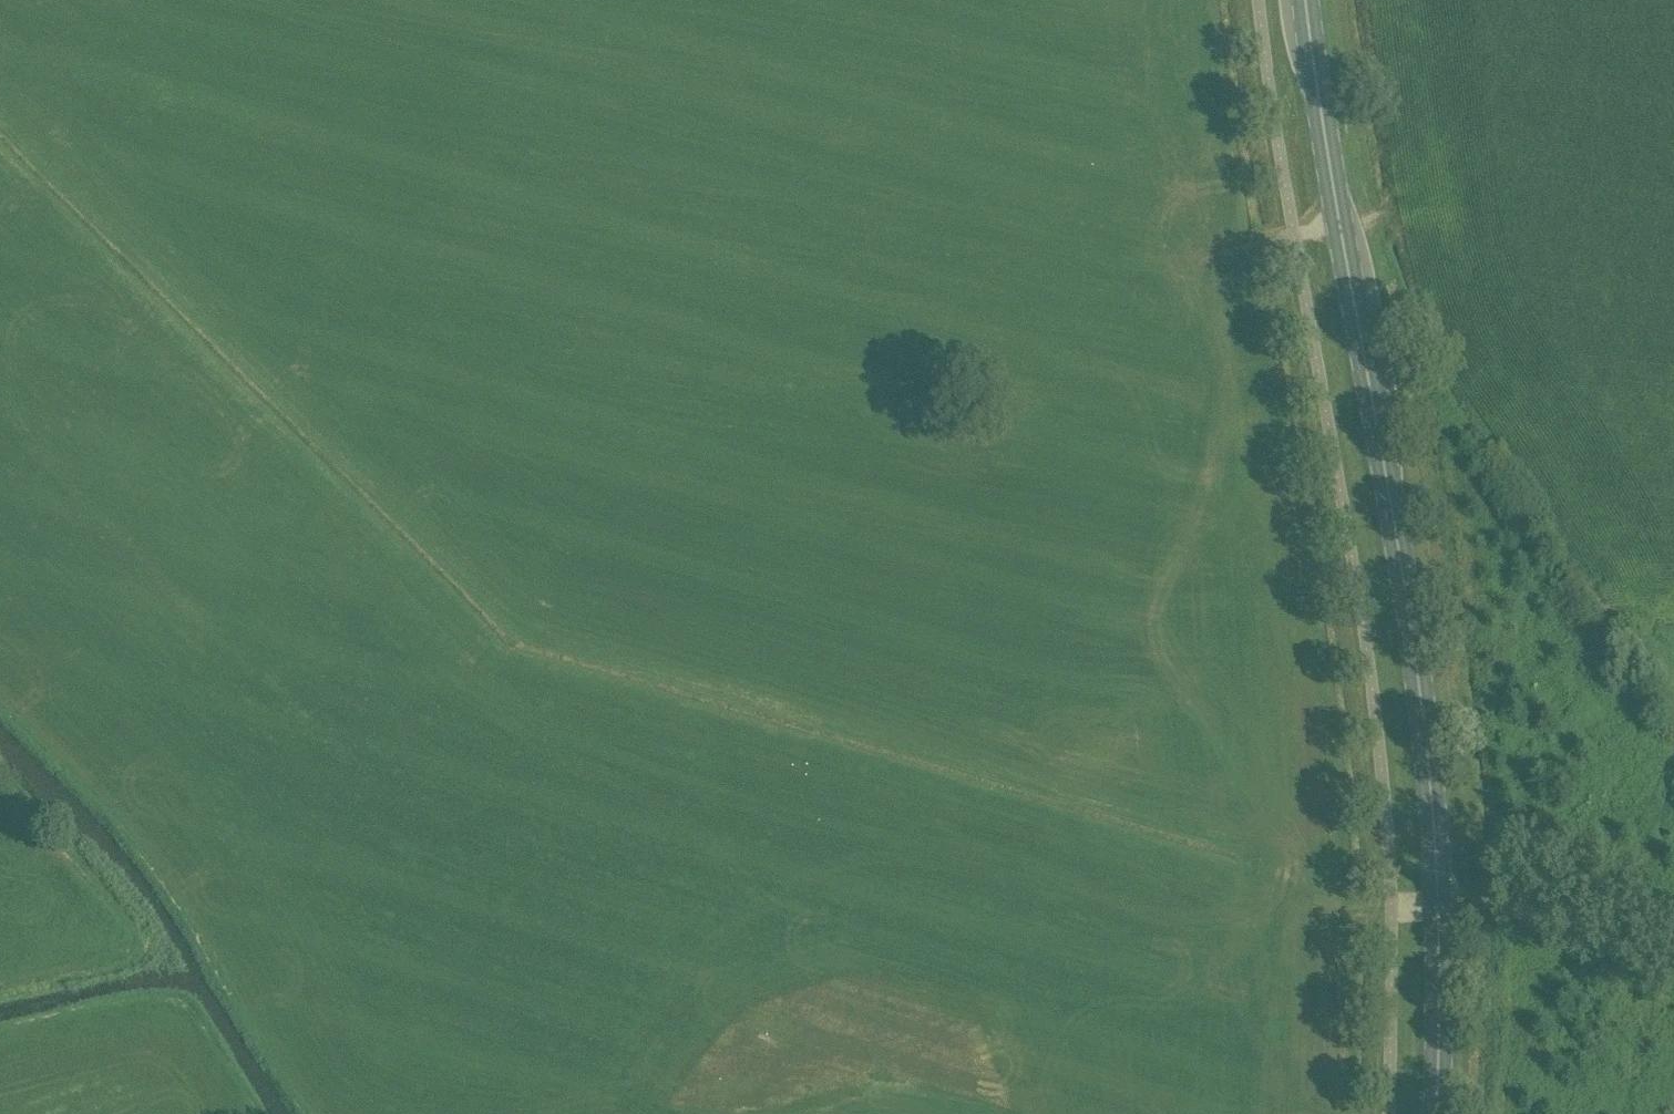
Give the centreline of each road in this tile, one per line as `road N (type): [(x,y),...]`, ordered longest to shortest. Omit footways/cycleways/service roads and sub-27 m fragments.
road 1 (primary): [(1436,1113),(1427,743),(1304,0)]
road 2 (track): [(1673,950),(1473,903),(1436,906)]

